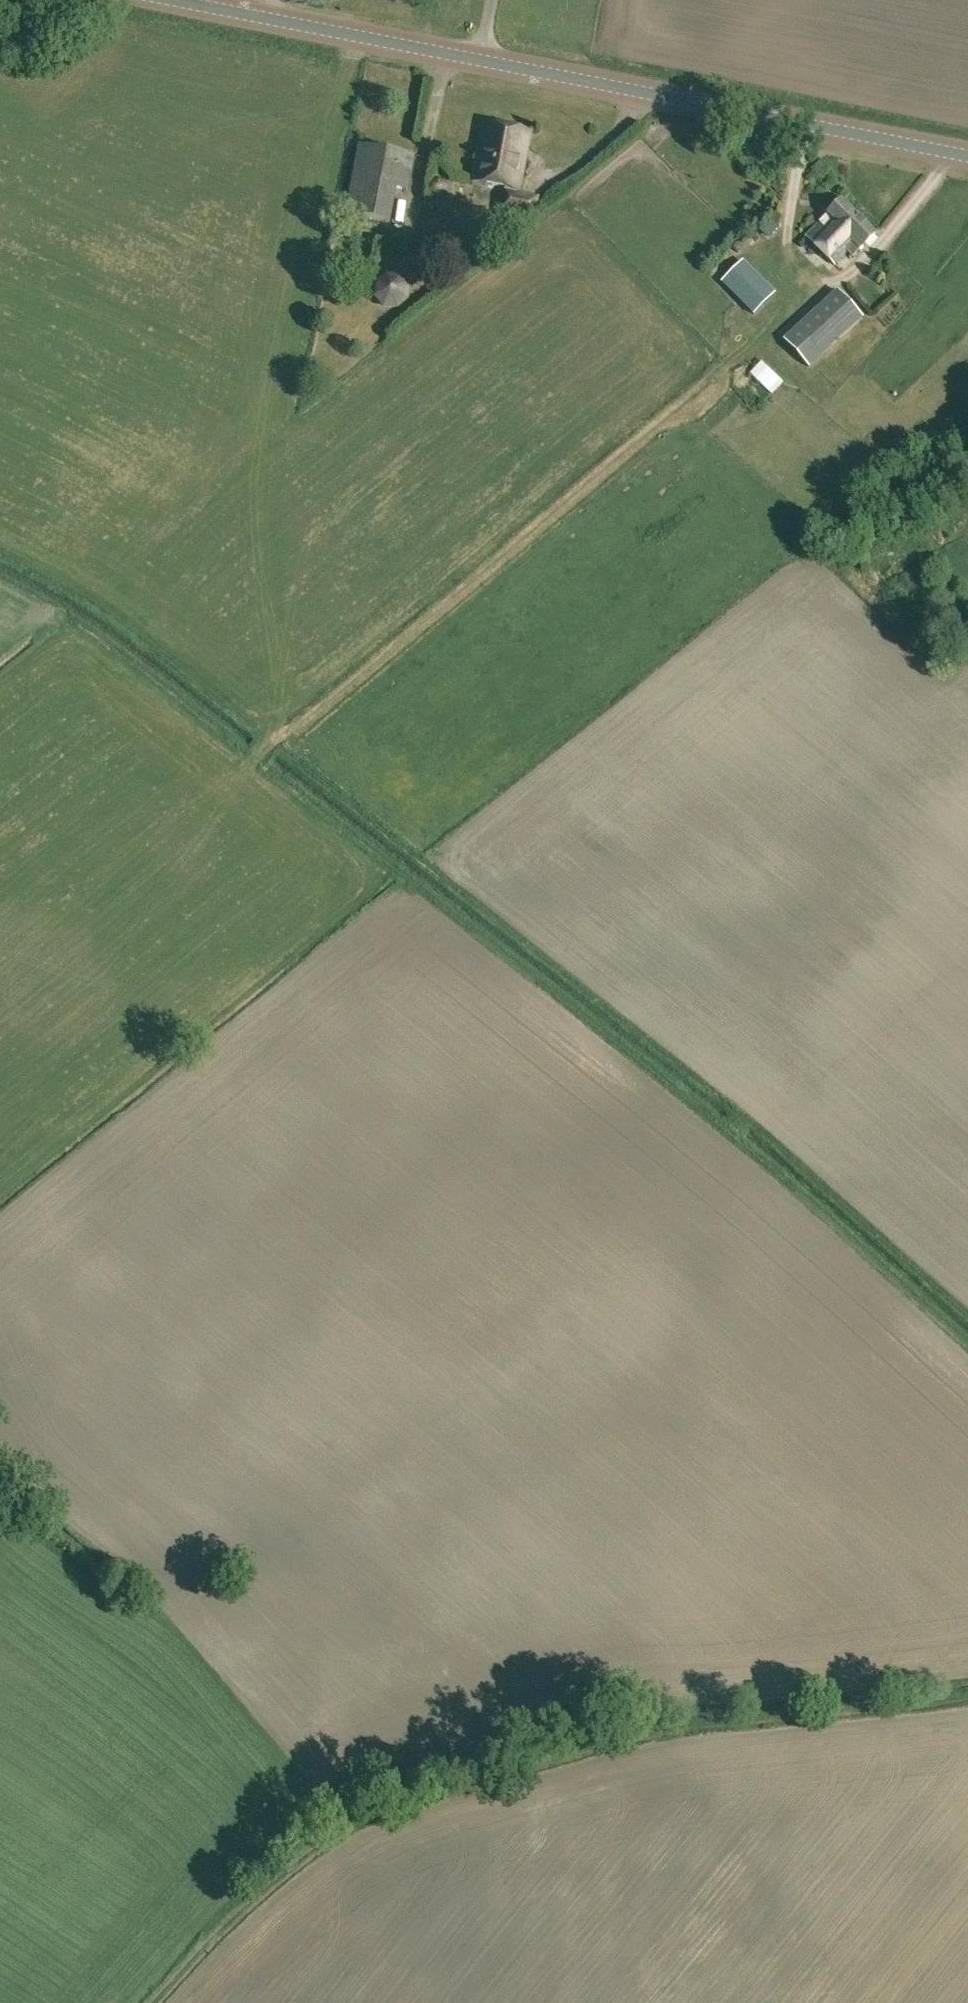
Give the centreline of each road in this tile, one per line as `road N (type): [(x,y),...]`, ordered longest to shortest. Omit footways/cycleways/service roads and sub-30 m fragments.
road 1 (track): [(155,2002),(292,1860),(397,1805),(653,1735),(967,1697)]
road 2 (primary): [(967,155),(176,0)]

